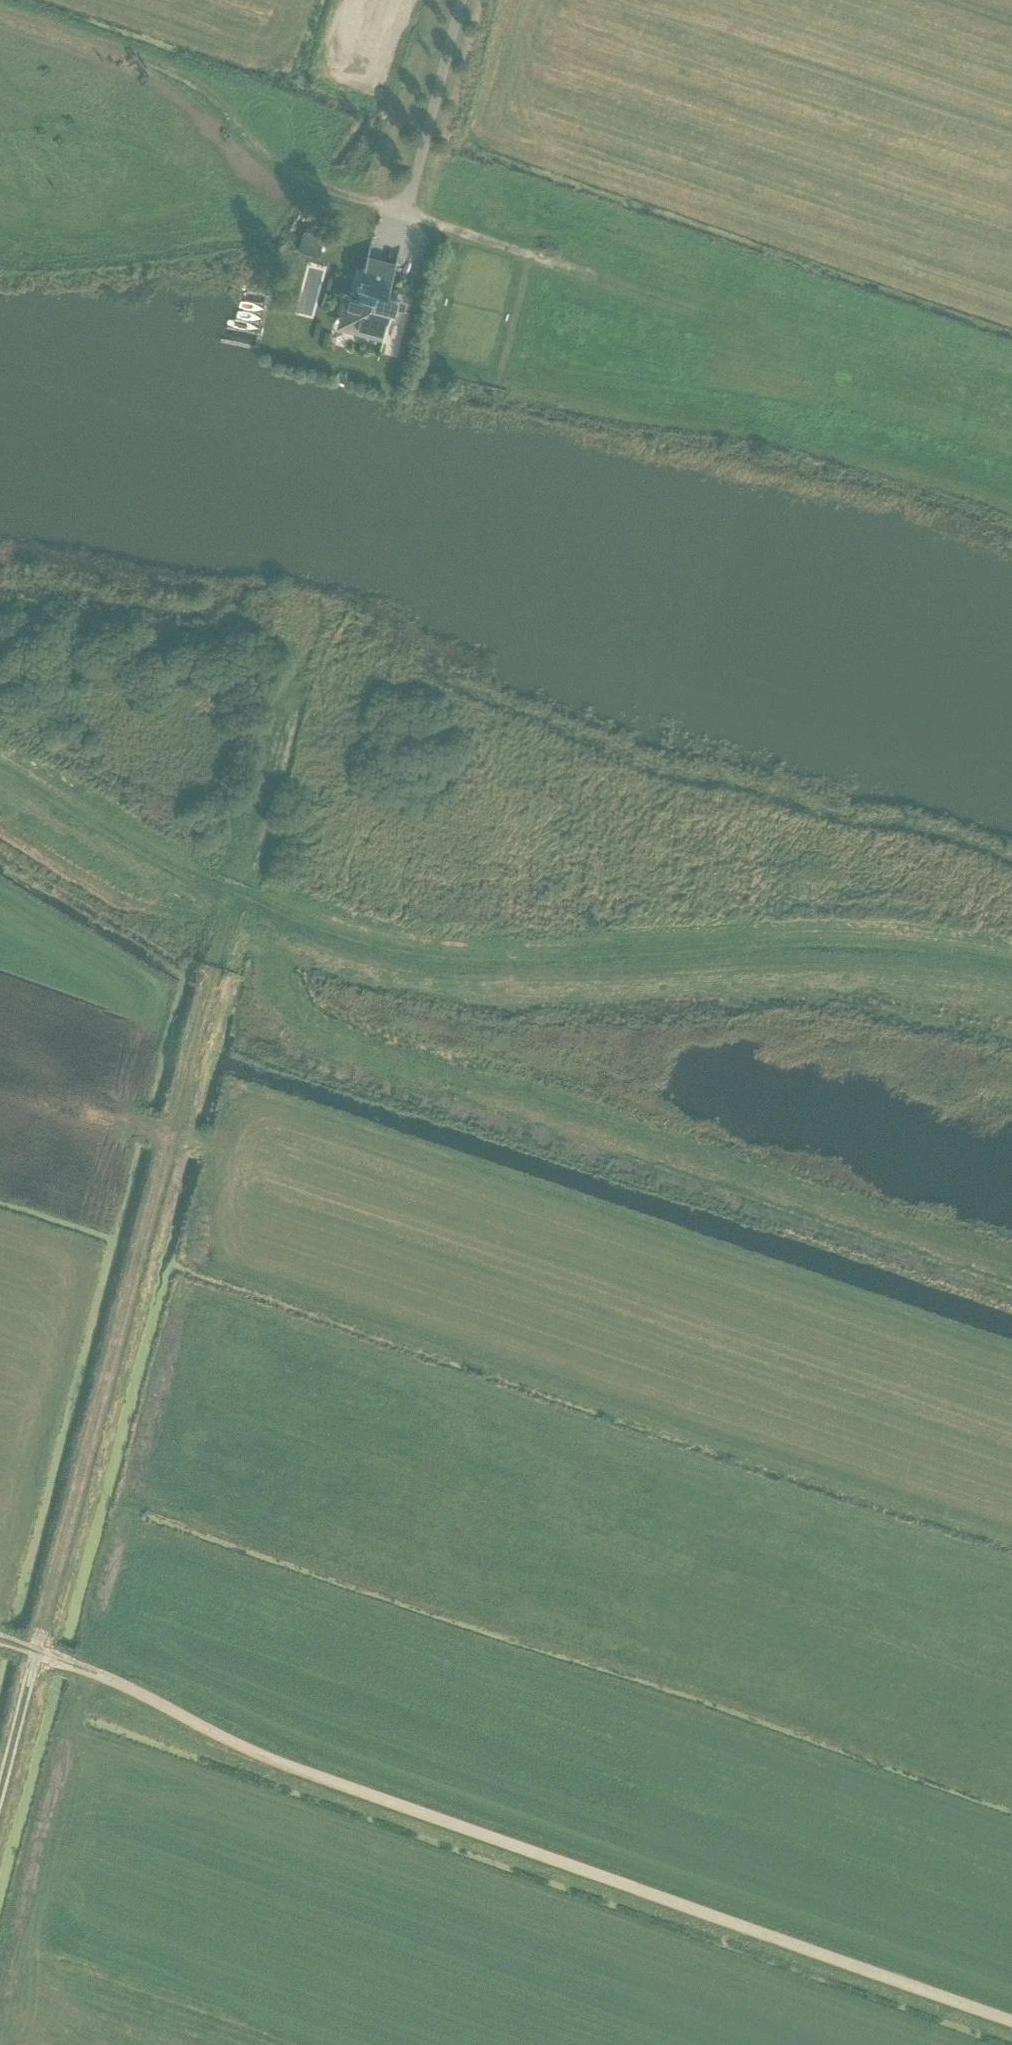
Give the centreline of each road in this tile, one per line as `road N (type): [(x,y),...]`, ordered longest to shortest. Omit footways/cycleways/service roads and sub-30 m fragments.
road 1 (track): [(0,1848),(247,899)]
road 2 (track): [(247,899),(320,620)]

